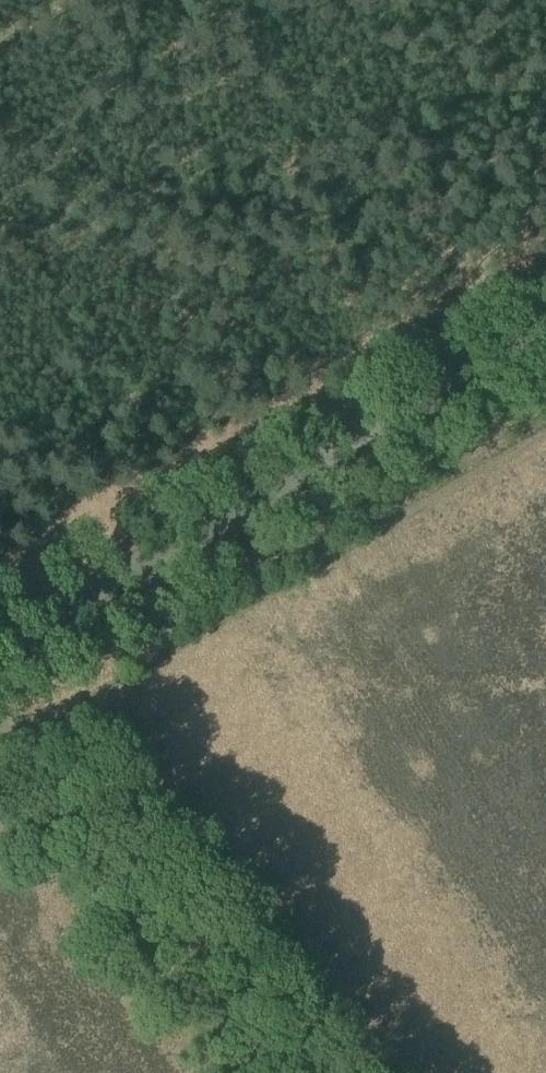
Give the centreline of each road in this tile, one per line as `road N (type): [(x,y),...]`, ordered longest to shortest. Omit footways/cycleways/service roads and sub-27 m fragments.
road 1 (unclassified): [(0,665),(545,350)]

